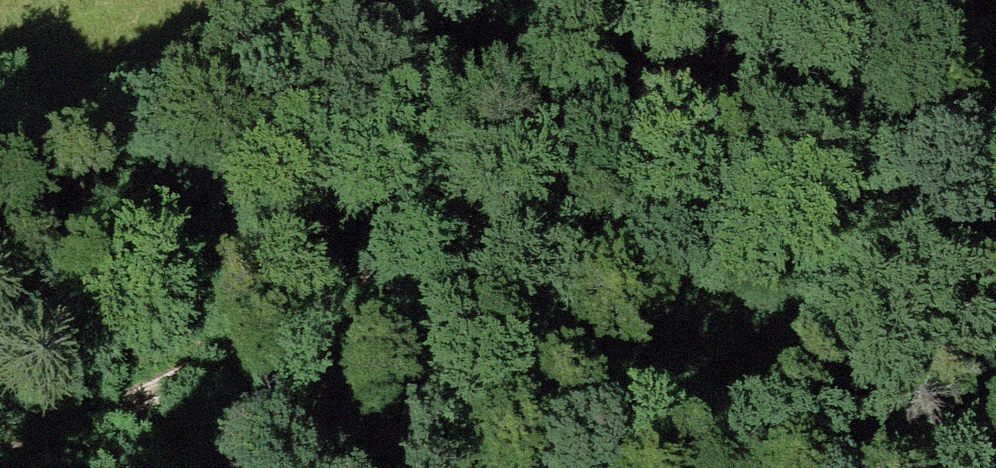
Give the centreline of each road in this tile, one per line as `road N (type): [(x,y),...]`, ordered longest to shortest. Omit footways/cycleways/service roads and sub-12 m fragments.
road 1 (track): [(623,113),(394,268),(0,465)]
road 2 (track): [(0,151),(623,113)]
road 3 (track): [(623,113),(686,88),(808,0)]

